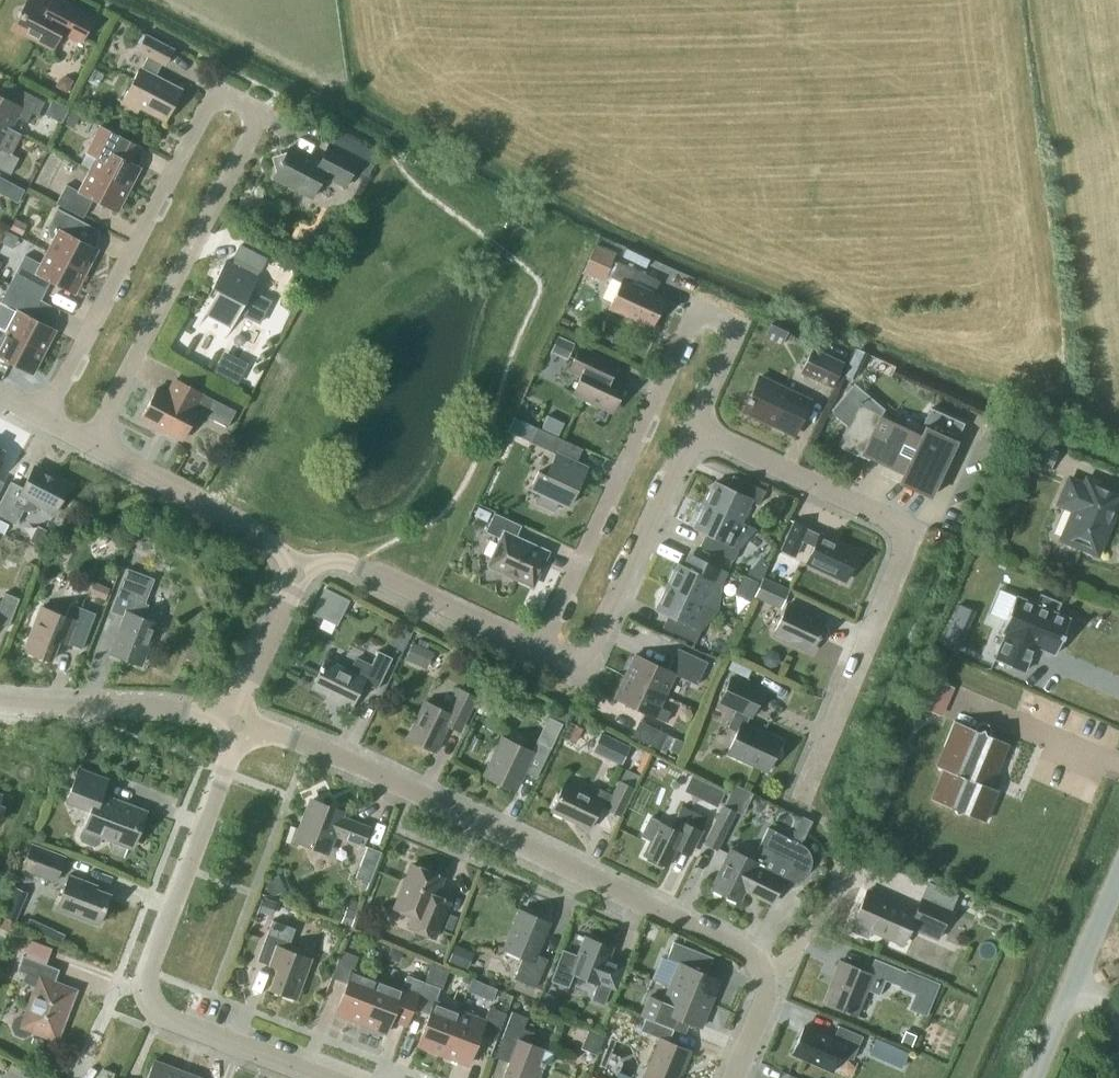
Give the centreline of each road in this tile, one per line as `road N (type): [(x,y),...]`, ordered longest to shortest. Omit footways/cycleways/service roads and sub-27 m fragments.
road 1 (residential): [(91,449),(254,119),(212,96),(44,421)]
road 2 (residential): [(761,975),(741,951),(414,788),(238,720)]
road 3 (residential): [(696,432),(742,330),(696,309),(541,648)]
road 4 (residential): [(799,799),(902,554),(900,534),(892,520),(696,432)]
road 5 (residential): [(332,1077),(162,1016),(146,994),(147,969),(238,720)]
road 6 (residential): [(541,648),(588,670),(696,432)]
road 7 (residential): [(296,572),(356,566),(541,648)]
road 8 (residential): [(296,572),(261,535),(91,449)]
road 9 (residential): [(238,720),(129,702),(0,700)]
road 10 (unclassified): [(1032,1077),(1118,873)]
road 11 (residential): [(238,720),(296,572)]
road 12 (residential): [(761,975),(792,953),(857,865)]

